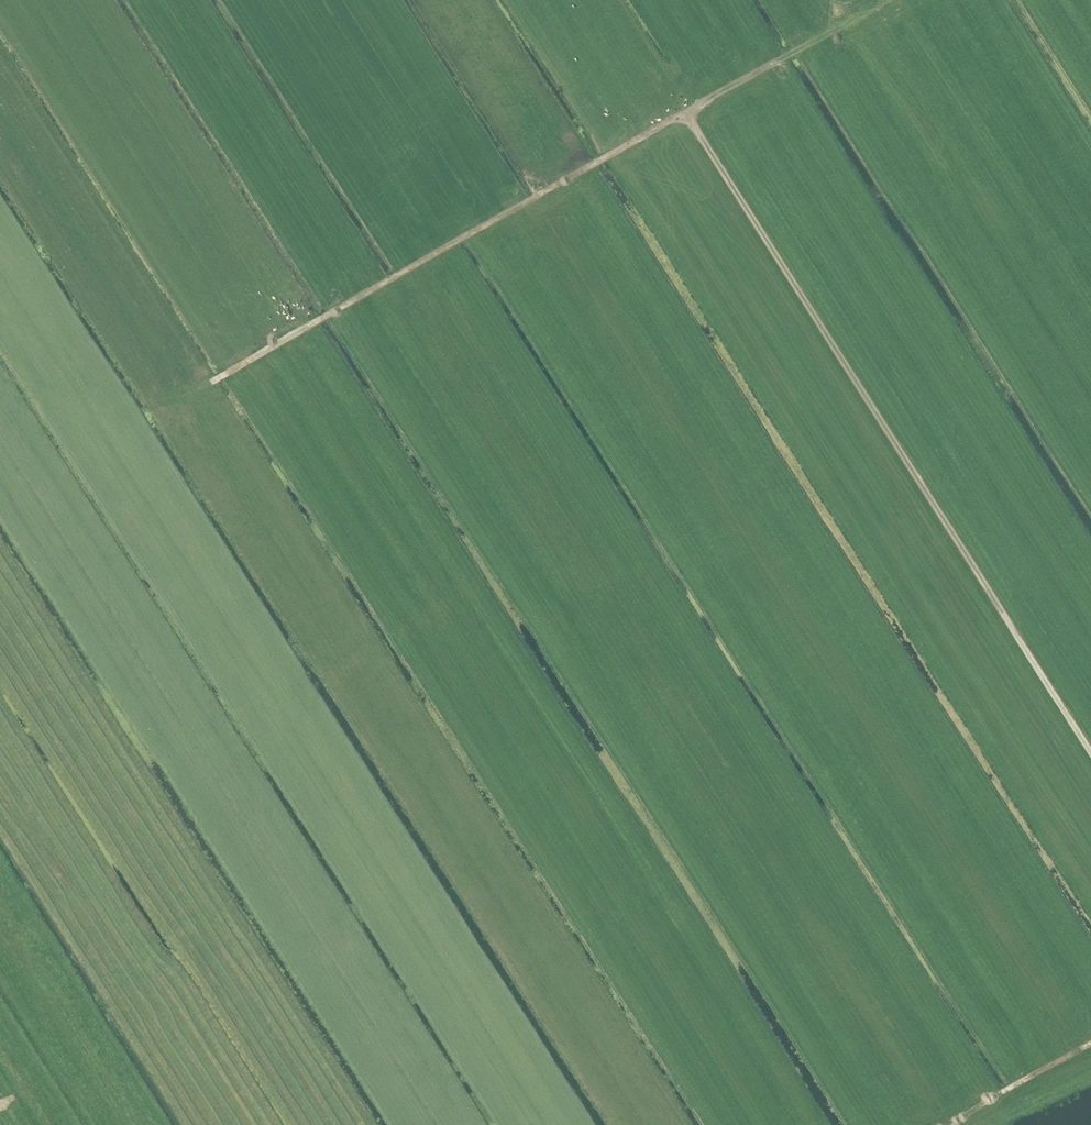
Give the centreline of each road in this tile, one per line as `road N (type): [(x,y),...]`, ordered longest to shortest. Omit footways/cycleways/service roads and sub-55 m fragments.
road 1 (track): [(884,0),(213,381)]
road 2 (track): [(1090,754),(686,114)]
road 3 (track): [(929,0),(1090,242)]

